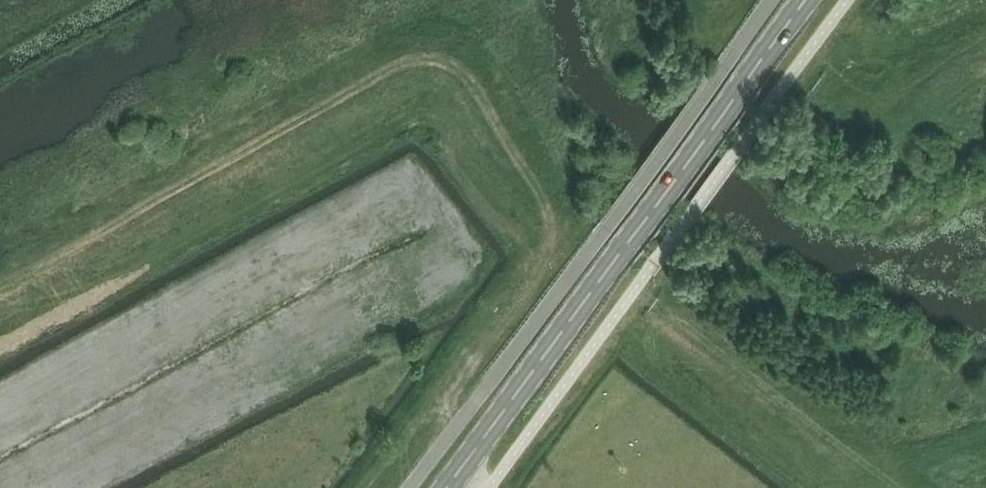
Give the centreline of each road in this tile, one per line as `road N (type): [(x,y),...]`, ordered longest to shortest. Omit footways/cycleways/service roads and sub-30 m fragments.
road 1 (primary): [(452,487),(803,0)]

